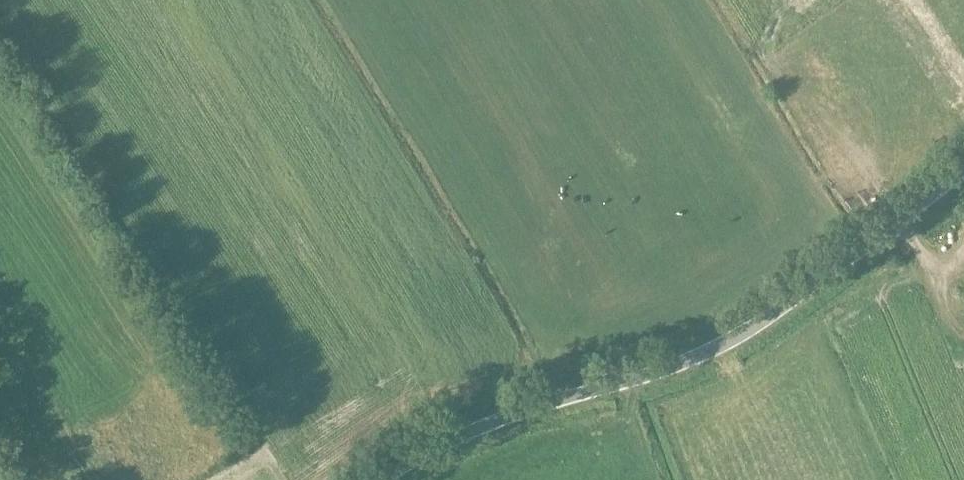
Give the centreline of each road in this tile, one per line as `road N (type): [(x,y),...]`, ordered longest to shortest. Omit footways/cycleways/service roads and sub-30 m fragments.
road 1 (unclassified): [(382,479),(472,431),(711,350),(963,171)]

